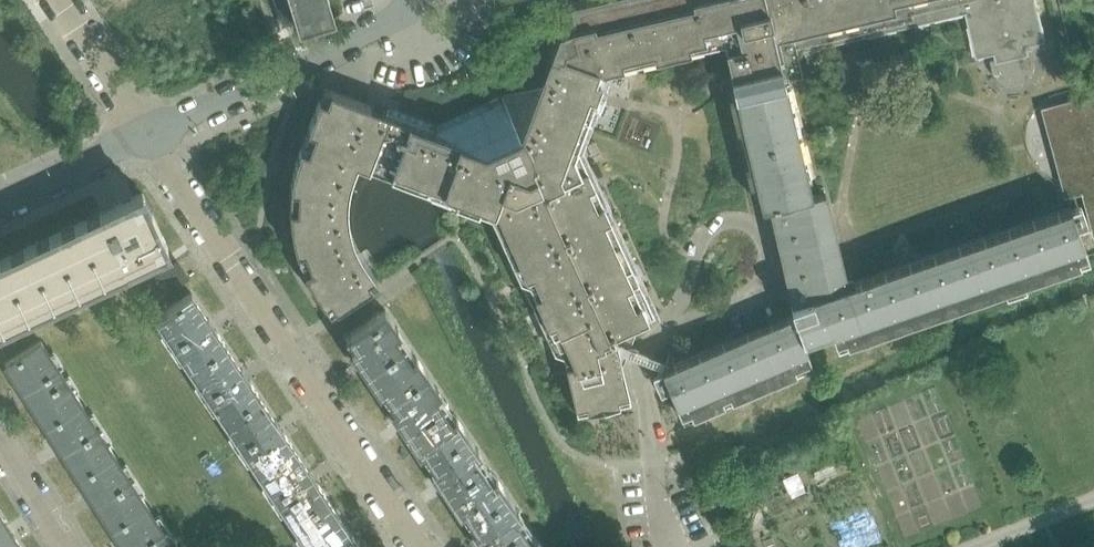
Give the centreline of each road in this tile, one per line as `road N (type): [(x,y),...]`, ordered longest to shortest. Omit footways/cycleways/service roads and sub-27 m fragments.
road 1 (residential): [(417,546),(148,134)]
road 2 (residential): [(148,134),(390,23)]
road 3 (residential): [(0,206),(148,134)]
road 4 (residential): [(148,134),(59,0)]
road 5 (residential): [(0,440),(68,546)]

